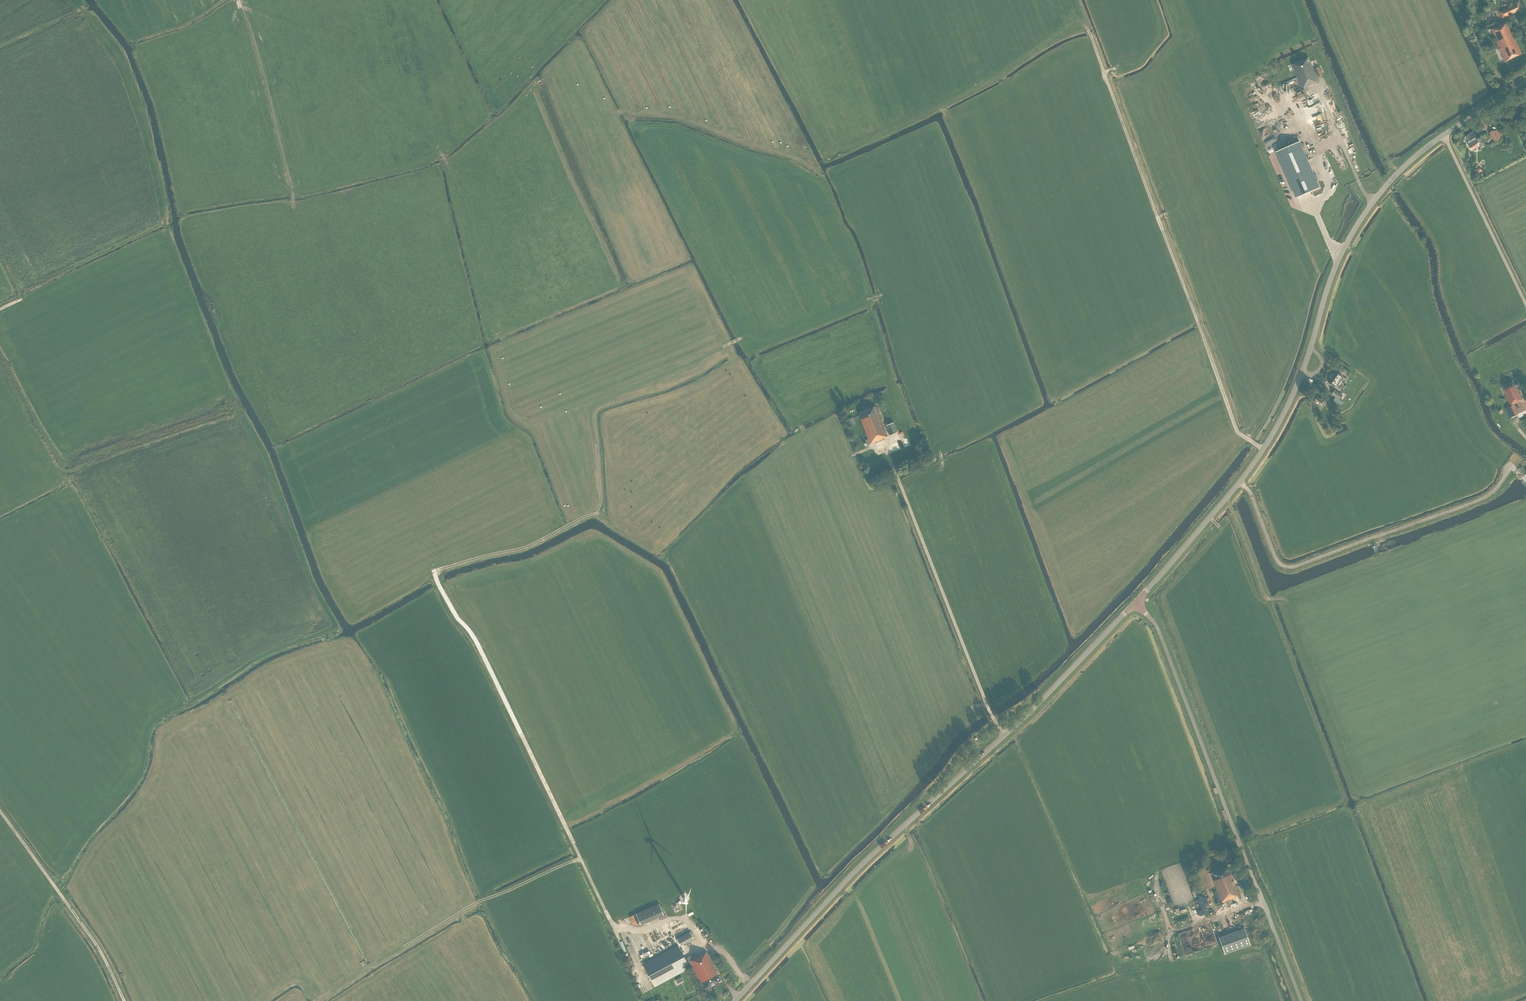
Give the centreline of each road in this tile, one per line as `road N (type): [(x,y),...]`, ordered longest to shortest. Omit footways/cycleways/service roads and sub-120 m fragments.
road 1 (tertiary): [(1135,602),(1246,474),(1285,414),(1327,288),(1370,207),(1443,134),(1525,82)]
road 2 (unclassified): [(1301,1000),(1158,627),(1135,602)]
road 3 (tertiary): [(734,1000),(864,863),(1006,734)]
road 4 (unclassified): [(1006,734),(896,476)]
road 5 (unclassified): [(124,1000),(96,943),(0,810)]
road 6 (tertiary): [(1006,734),(1135,602)]

